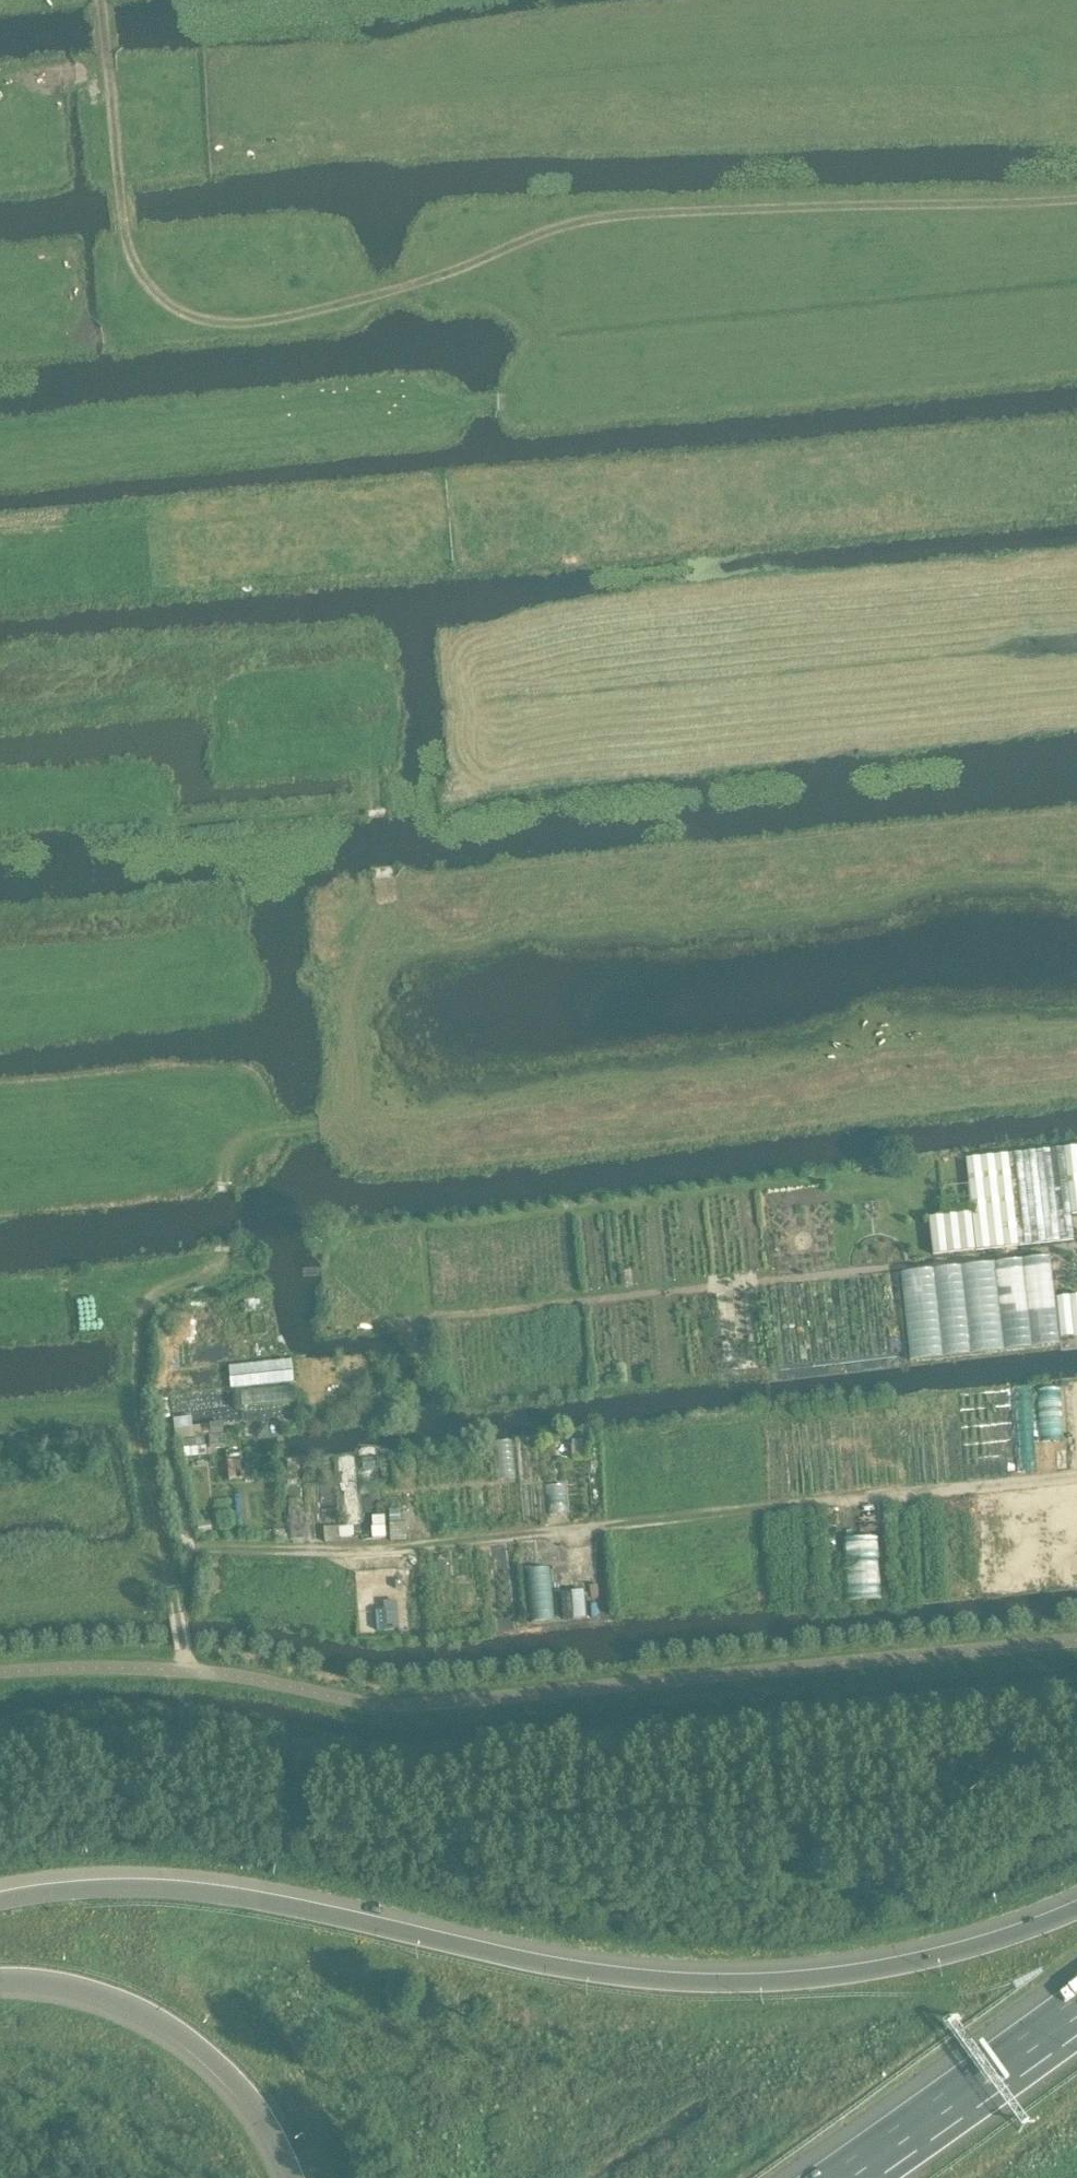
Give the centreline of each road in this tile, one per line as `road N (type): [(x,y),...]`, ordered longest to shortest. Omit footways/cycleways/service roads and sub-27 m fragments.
road 1 (motorway): [(1076,1912),(976,1948),(880,1970),(726,1984),(559,1969),(204,1892),(107,1889),(0,1902)]
road 2 (track): [(164,1547),(361,1551),(1076,1479)]
road 3 (track): [(1076,1249),(392,1323)]
road 4 (motorway): [(0,1979),(90,1991),(166,2024),(242,2092),(293,2177)]
road 5 (motorway): [(1076,2017),(852,2177)]
road 6 (track): [(175,1603),(138,1400)]
road 7 (track): [(138,1400),(153,1299),(218,1269),(224,1253)]

